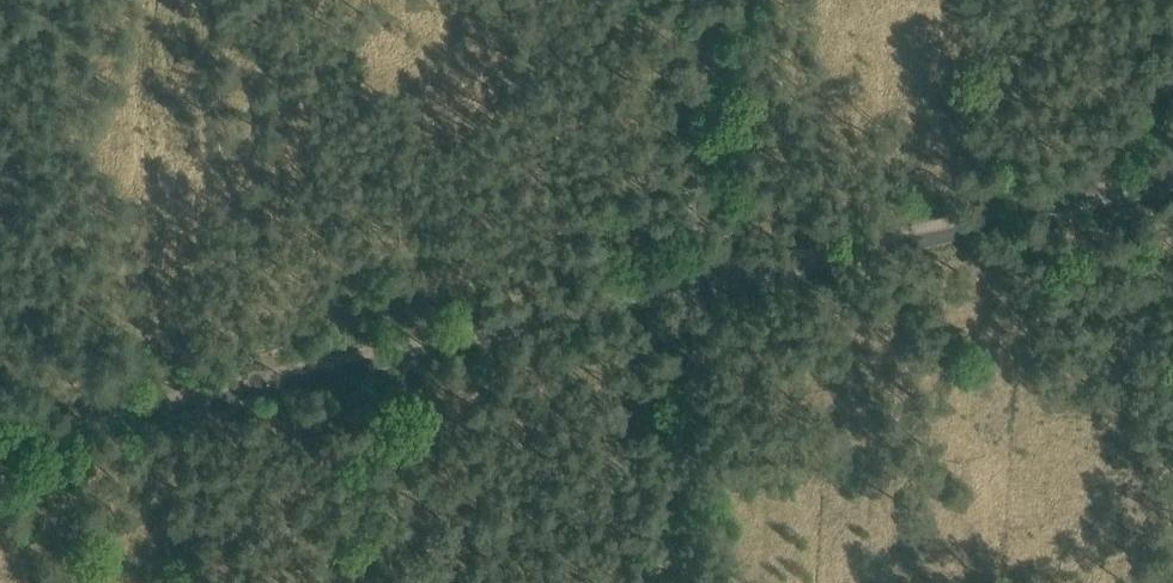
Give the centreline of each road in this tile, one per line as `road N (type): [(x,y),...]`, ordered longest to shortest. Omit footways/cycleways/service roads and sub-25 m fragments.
road 1 (track): [(714,249),(1172,151)]
road 2 (track): [(0,425),(402,337)]
road 3 (track): [(402,337),(714,249)]
road 4 (track): [(698,291),(678,582)]
road 5 (track): [(728,0),(714,249)]

